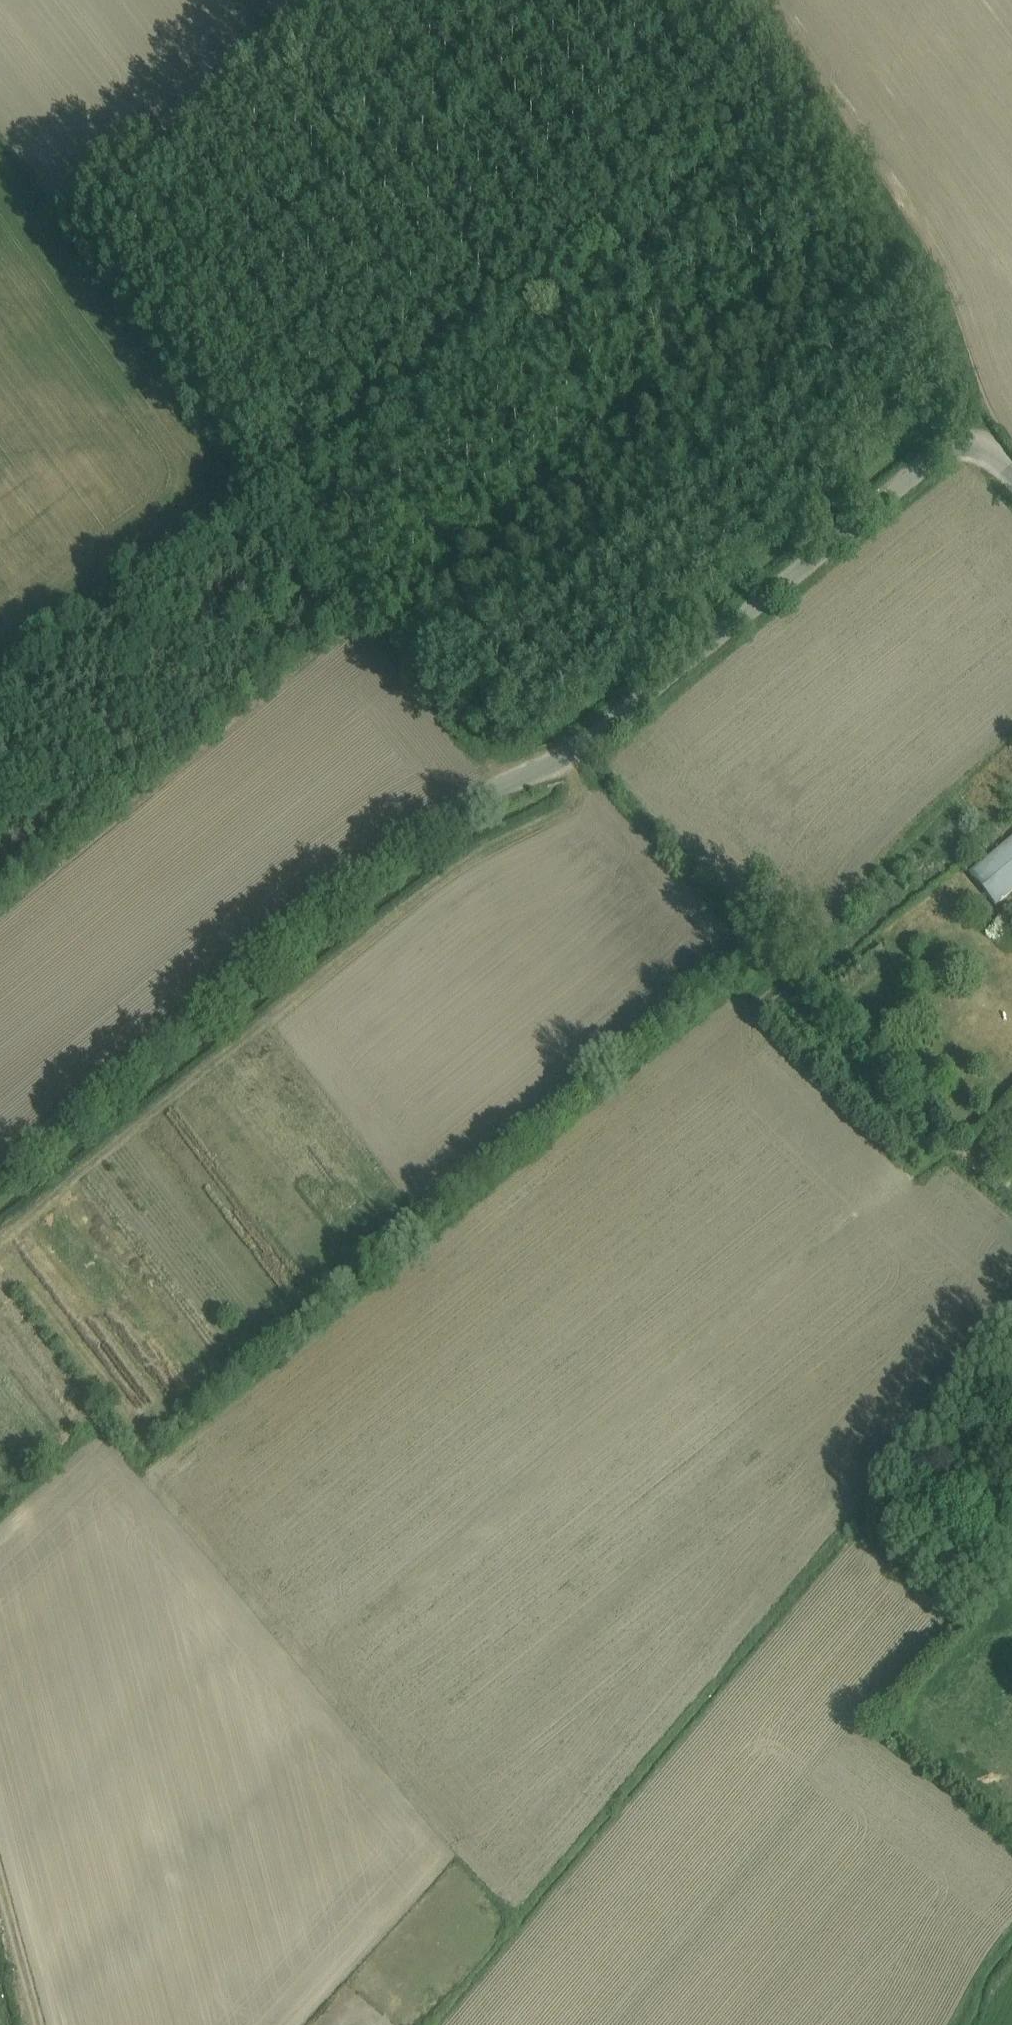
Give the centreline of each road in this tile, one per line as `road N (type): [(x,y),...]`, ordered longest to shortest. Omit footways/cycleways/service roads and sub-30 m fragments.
road 1 (unclassified): [(0,1175),(469,804),(568,764),(621,727),(942,446),(973,441),(1011,473)]

